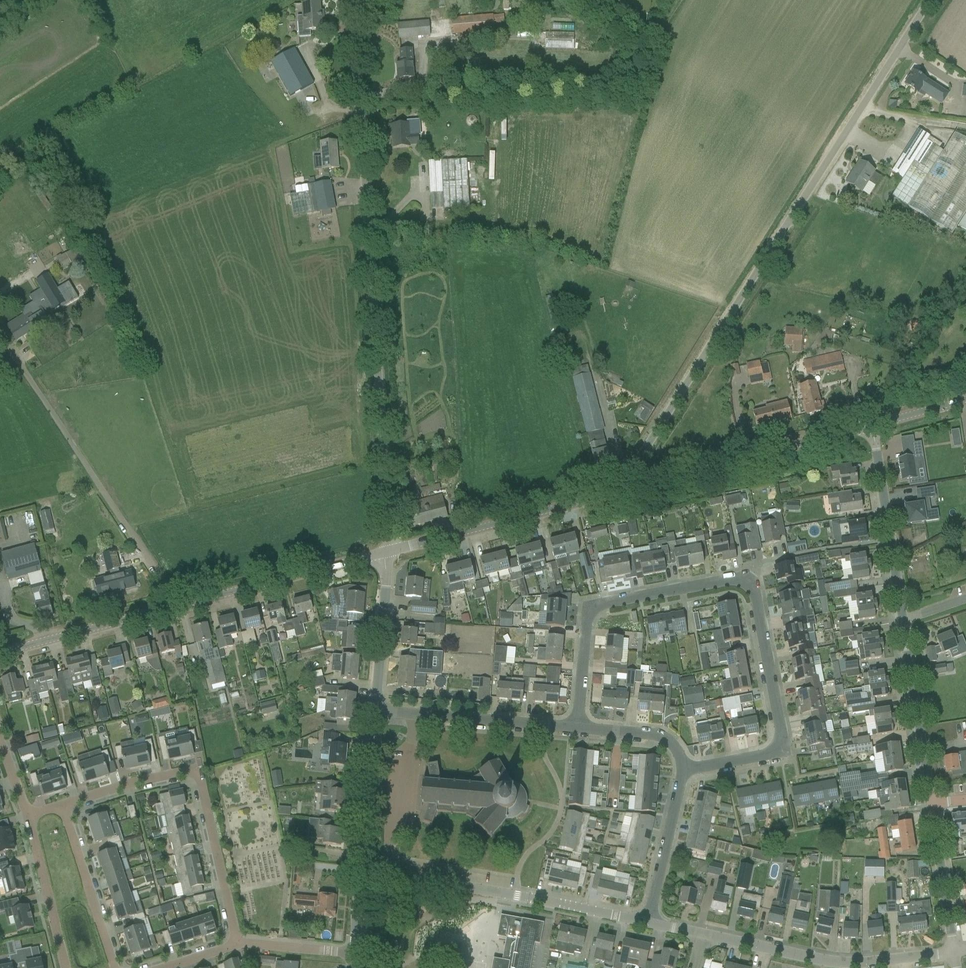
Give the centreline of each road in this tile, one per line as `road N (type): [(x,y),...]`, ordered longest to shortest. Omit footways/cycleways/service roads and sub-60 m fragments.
road 1 (unclassified): [(620,491),(926,0)]
road 2 (unclassified): [(388,553),(353,0)]
road 3 (residential): [(581,730),(594,610),(748,583),(781,751),(686,773)]
road 4 (residential): [(953,952),(872,426)]
road 5 (residential): [(63,807),(189,772),(199,779),(240,947)]
road 6 (unclassified): [(180,606),(6,343)]
road 7 (unclassified): [(651,925),(360,869)]
road 8 (tertiary): [(620,491),(872,426)]
road 9 (unclassified): [(953,952),(847,963),(701,935)]
road 10 (tertiary): [(388,553),(620,491)]
road 11 (tertiary): [(180,606),(388,553)]
road 12 (residential): [(581,730),(376,713)]
road 13 (tertiary): [(0,655),(180,606)]
road 14 (residential): [(115,967),(63,807)]
road 15 (tertiary): [(376,713),(388,553)]
road 16 (tertiary): [(360,869),(376,713)]
road 17 (residential): [(651,925),(686,773)]
road 18 (residential): [(28,816),(67,967)]
road 19 (residential): [(686,773),(659,735),(581,730)]

